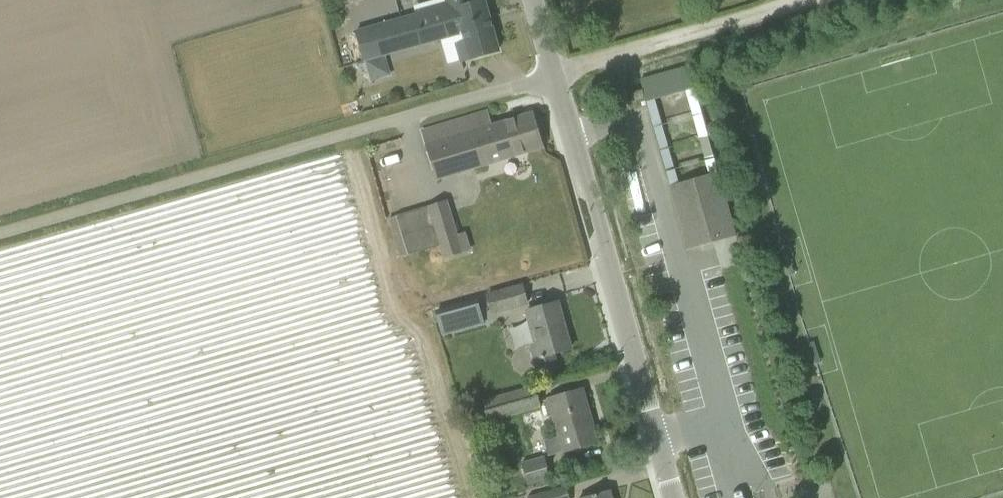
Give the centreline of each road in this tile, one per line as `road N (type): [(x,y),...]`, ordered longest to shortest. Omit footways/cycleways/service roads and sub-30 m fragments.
road 1 (residential): [(551,74),(0,238)]
road 2 (tertiary): [(672,497),(551,74)]
road 3 (track): [(823,0),(551,74)]

